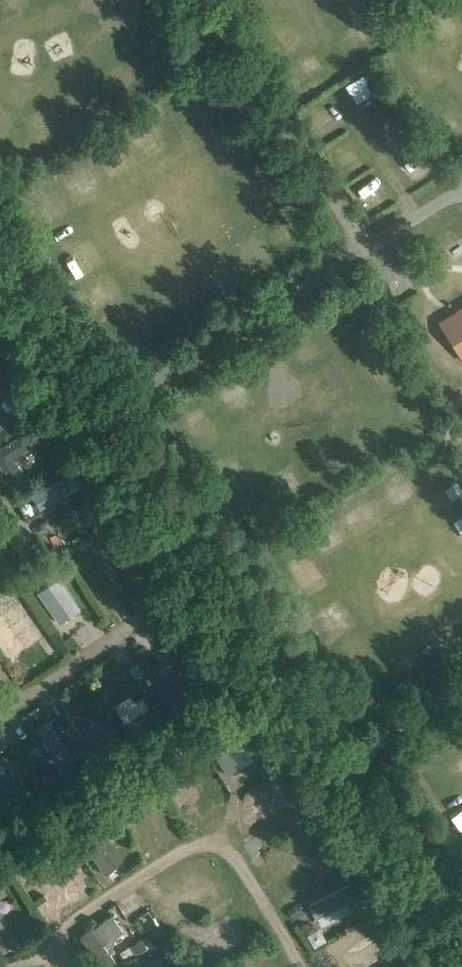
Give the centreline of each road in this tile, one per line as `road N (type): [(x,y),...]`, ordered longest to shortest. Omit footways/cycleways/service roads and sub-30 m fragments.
road 1 (unclassified): [(99,422),(461,191)]
road 2 (residential): [(340,769),(99,422)]
road 3 (residential): [(63,959),(63,930),(73,917),(194,845),(210,843),(237,860),(300,966)]
road 4 (residential): [(461,944),(340,769)]
road 5 (residential): [(99,422),(0,279)]
road 6 (residential): [(461,694),(340,769)]
road 7 (residential): [(0,589),(42,559),(0,498)]
road 8 (residential): [(119,633),(18,701)]

